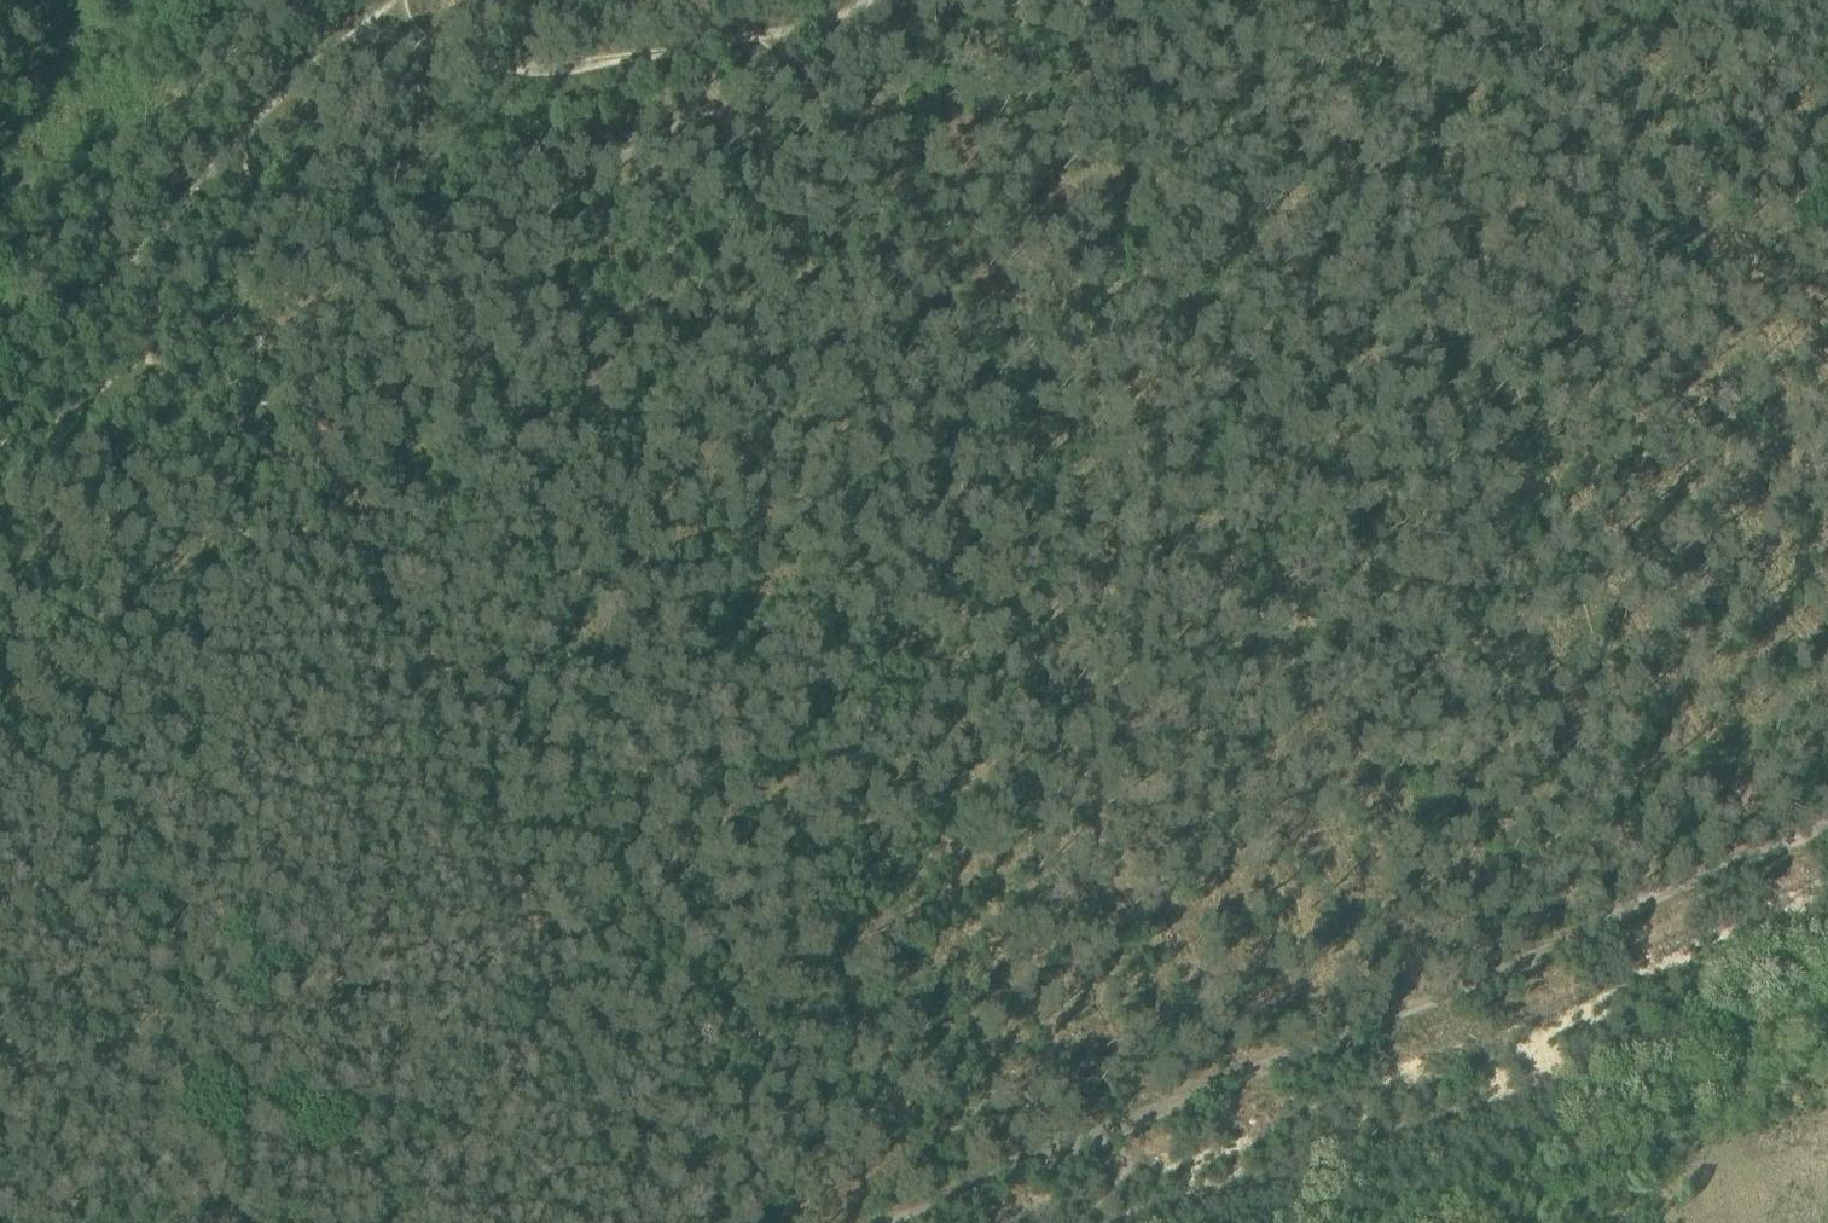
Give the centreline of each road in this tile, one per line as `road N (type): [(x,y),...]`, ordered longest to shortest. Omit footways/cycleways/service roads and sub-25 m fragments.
road 1 (track): [(1827,850),(935,1222)]
road 2 (track): [(1653,921),(1546,533),(1368,0)]
road 3 (track): [(629,1222),(539,964),(378,564),(333,482)]
road 4 (track): [(0,462),(89,412),(109,391),(144,258),(311,57),(373,24)]
road 5 (track): [(373,24),(425,59),(489,84),(730,65),(840,36)]
road 6 (track): [(0,611),(40,596),(62,599),(276,565),(360,532)]
road 7 (track): [(0,366),(37,358),(130,294)]

